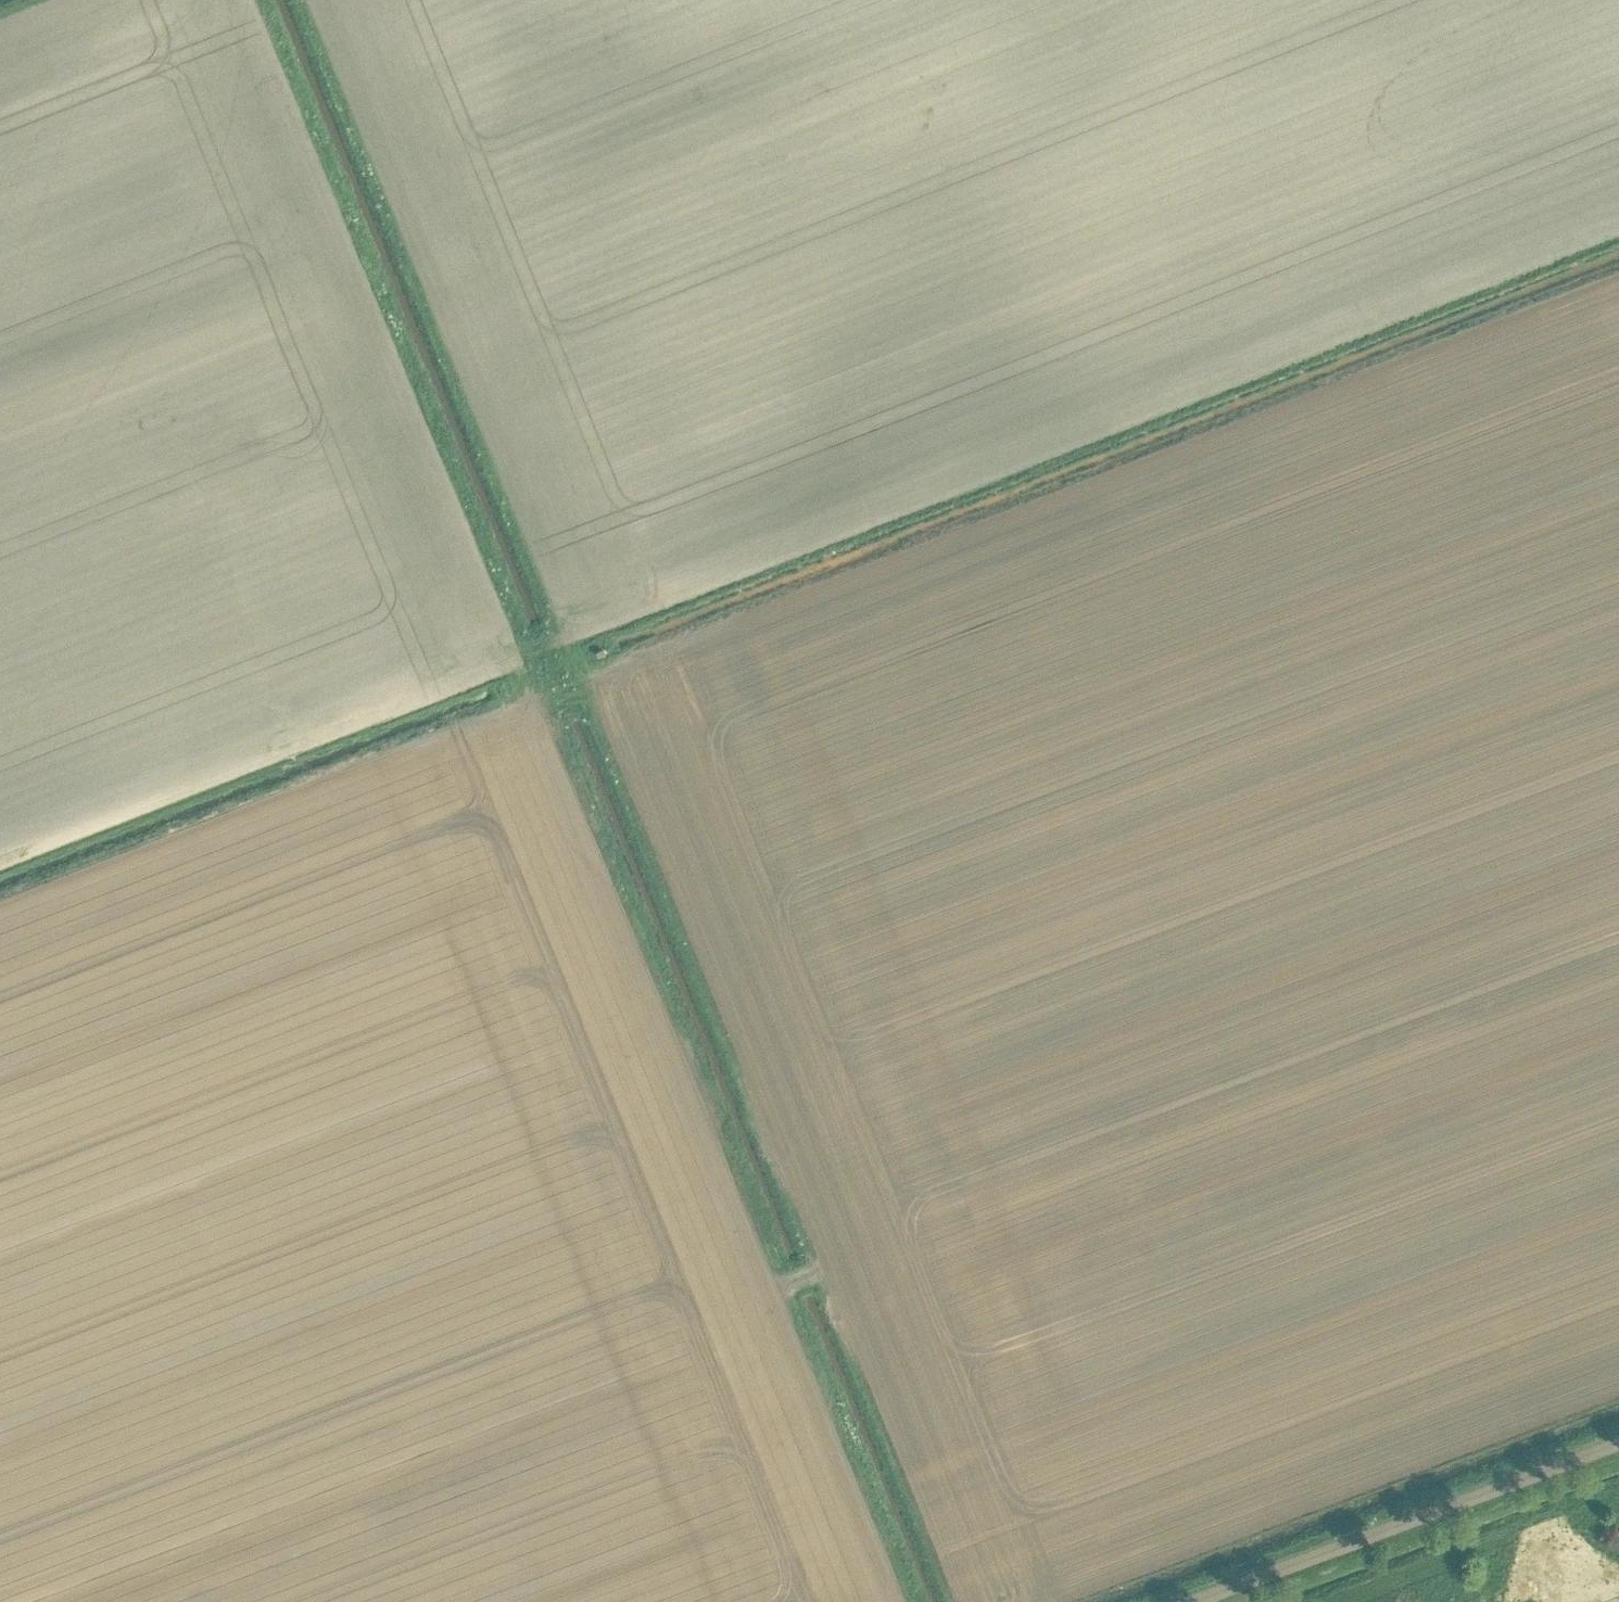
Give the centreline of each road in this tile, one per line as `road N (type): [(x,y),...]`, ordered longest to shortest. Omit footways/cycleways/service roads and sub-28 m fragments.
road 1 (unclassified): [(1192,1601),(1618,1442)]

